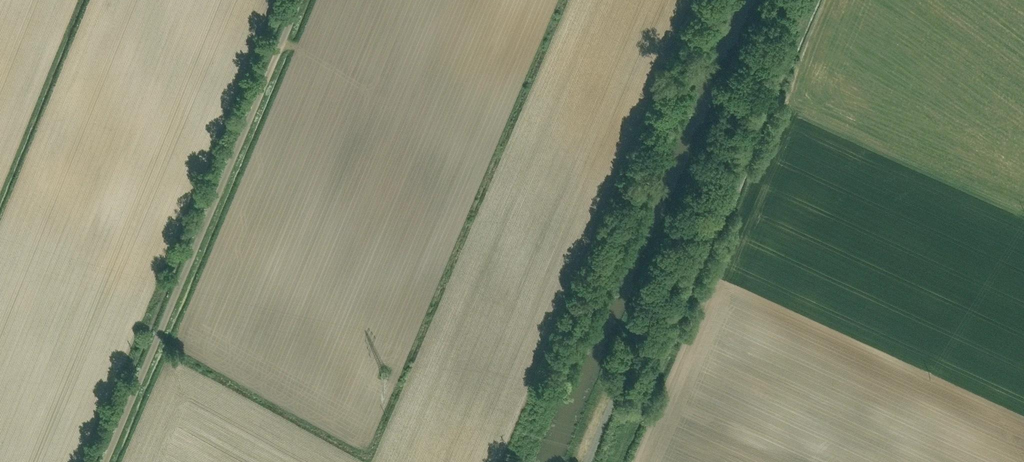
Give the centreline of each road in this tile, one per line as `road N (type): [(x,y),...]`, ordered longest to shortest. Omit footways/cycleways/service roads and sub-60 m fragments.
road 1 (residential): [(99,461),(295,0)]
road 2 (unclassified): [(784,0),(589,461)]

